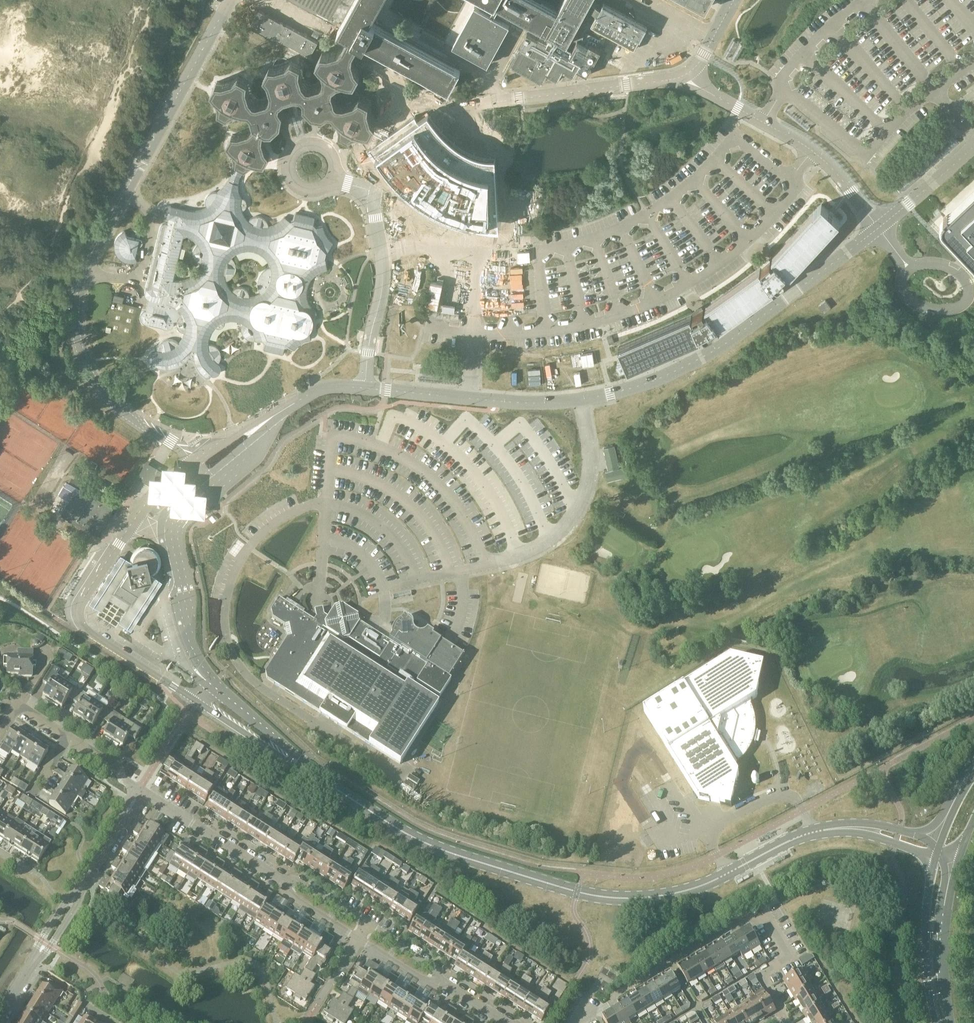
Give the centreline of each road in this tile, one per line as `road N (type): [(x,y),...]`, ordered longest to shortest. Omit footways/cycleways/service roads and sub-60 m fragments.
road 1 (residential): [(301,764),(418,841),(598,897),(689,889),(825,830)]
road 2 (residential): [(281,879),(290,894),(360,939),(426,981),(448,986)]
road 3 (residential): [(448,986),(369,924),(281,879)]
road 4 (residential): [(607,1007),(764,914)]
road 5 (residential): [(281,879),(140,790)]
road 6 (tertiary): [(935,858),(925,921),(936,1022)]
road 7 (tertiary): [(952,1022),(944,958),(958,861)]
road 8 (residential): [(301,764),(211,684),(196,701)]
road 9 (residential): [(140,790),(31,714)]
road 10 (residential): [(196,701),(301,764)]

